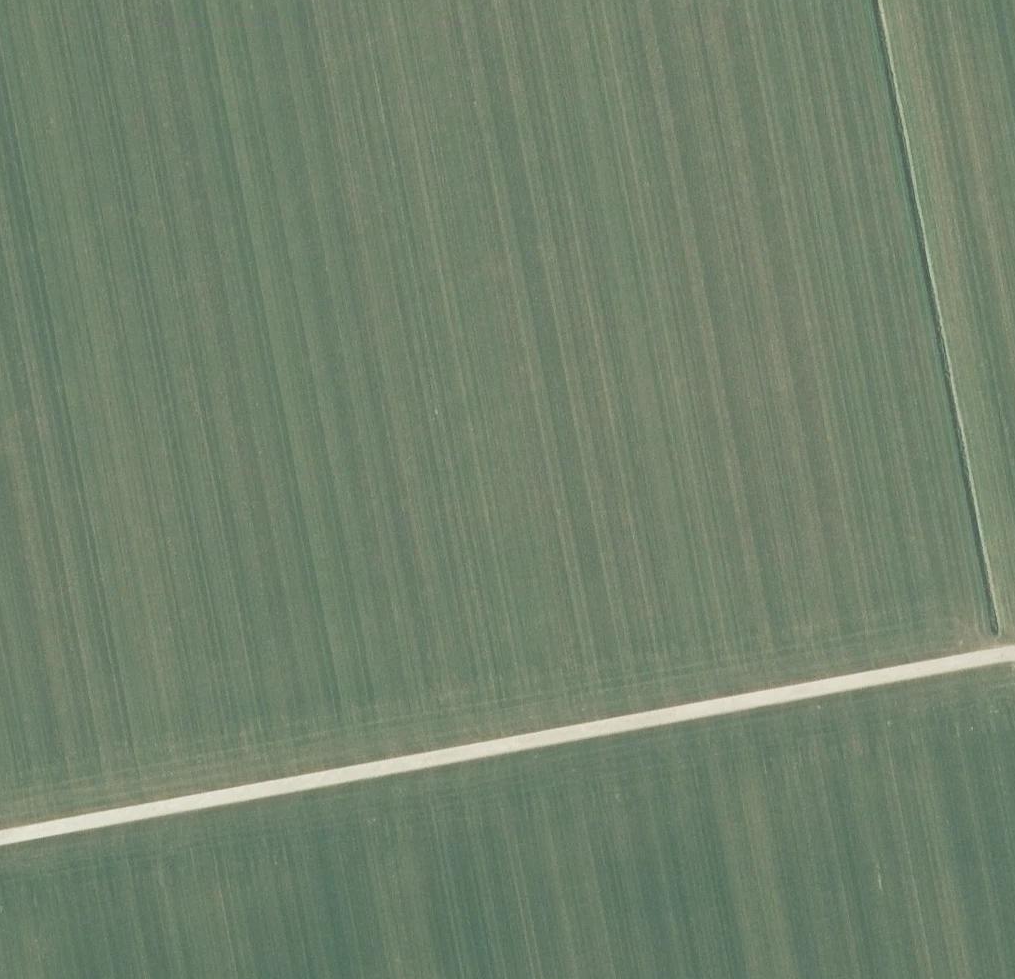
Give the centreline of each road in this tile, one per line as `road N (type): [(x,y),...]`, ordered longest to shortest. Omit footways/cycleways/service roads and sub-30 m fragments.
road 1 (track): [(0,838),(1014,654)]

